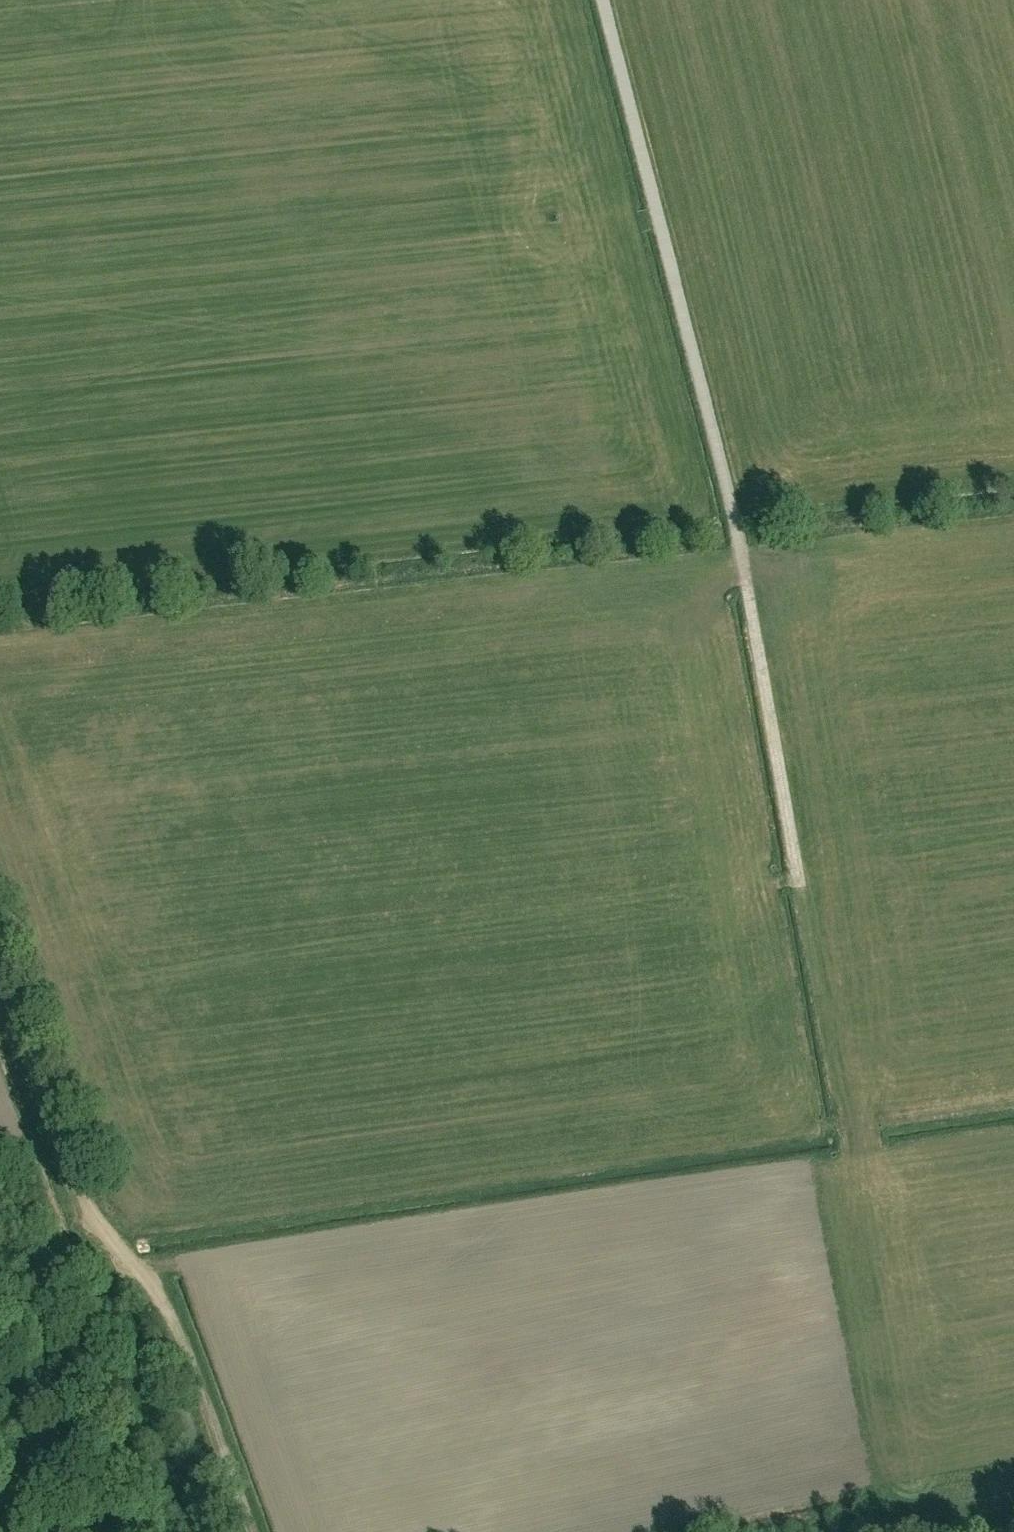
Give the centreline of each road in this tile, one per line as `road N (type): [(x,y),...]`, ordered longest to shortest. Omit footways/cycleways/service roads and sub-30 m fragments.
road 1 (track): [(244,1531),(169,1321),(138,1274),(99,1241),(69,1187),(0,994)]

